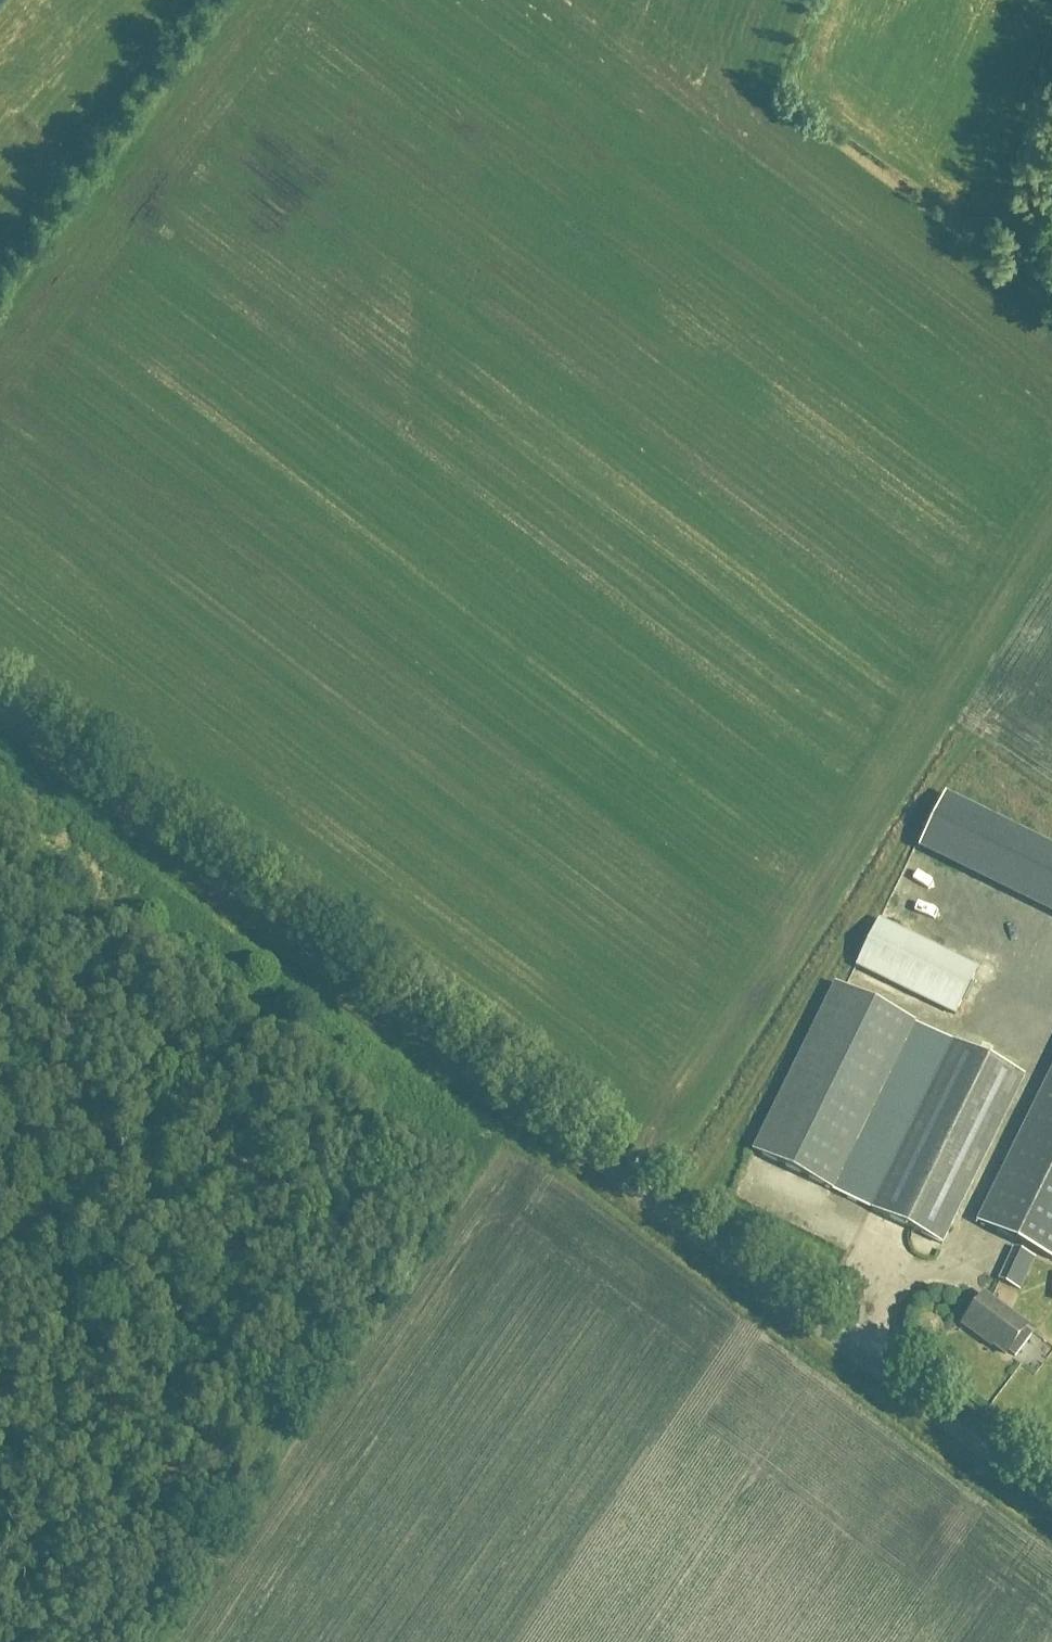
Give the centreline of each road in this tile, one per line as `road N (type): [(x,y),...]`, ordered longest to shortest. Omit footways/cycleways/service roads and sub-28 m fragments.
road 1 (unclassified): [(1051,1501),(0,704)]

